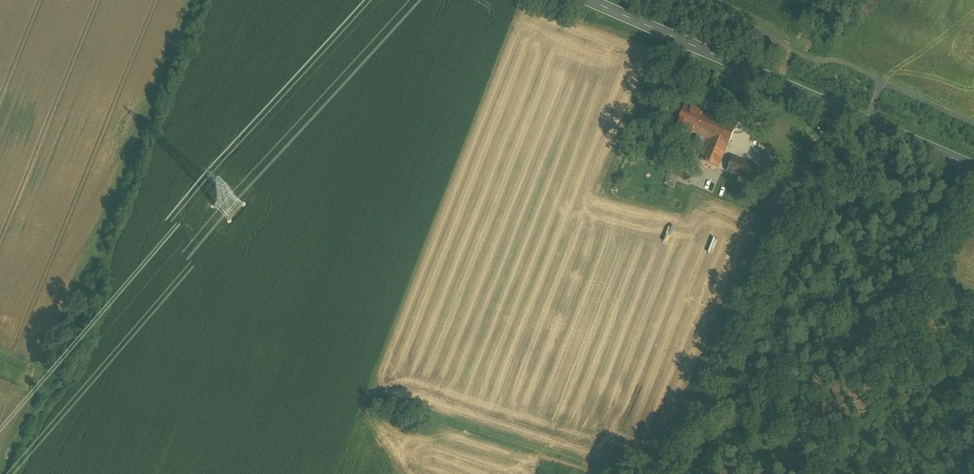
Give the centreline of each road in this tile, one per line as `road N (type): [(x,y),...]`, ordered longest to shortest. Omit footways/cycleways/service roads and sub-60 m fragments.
road 1 (unclassified): [(688,473),(873,125)]
road 2 (secondary): [(587,0),(873,125)]

